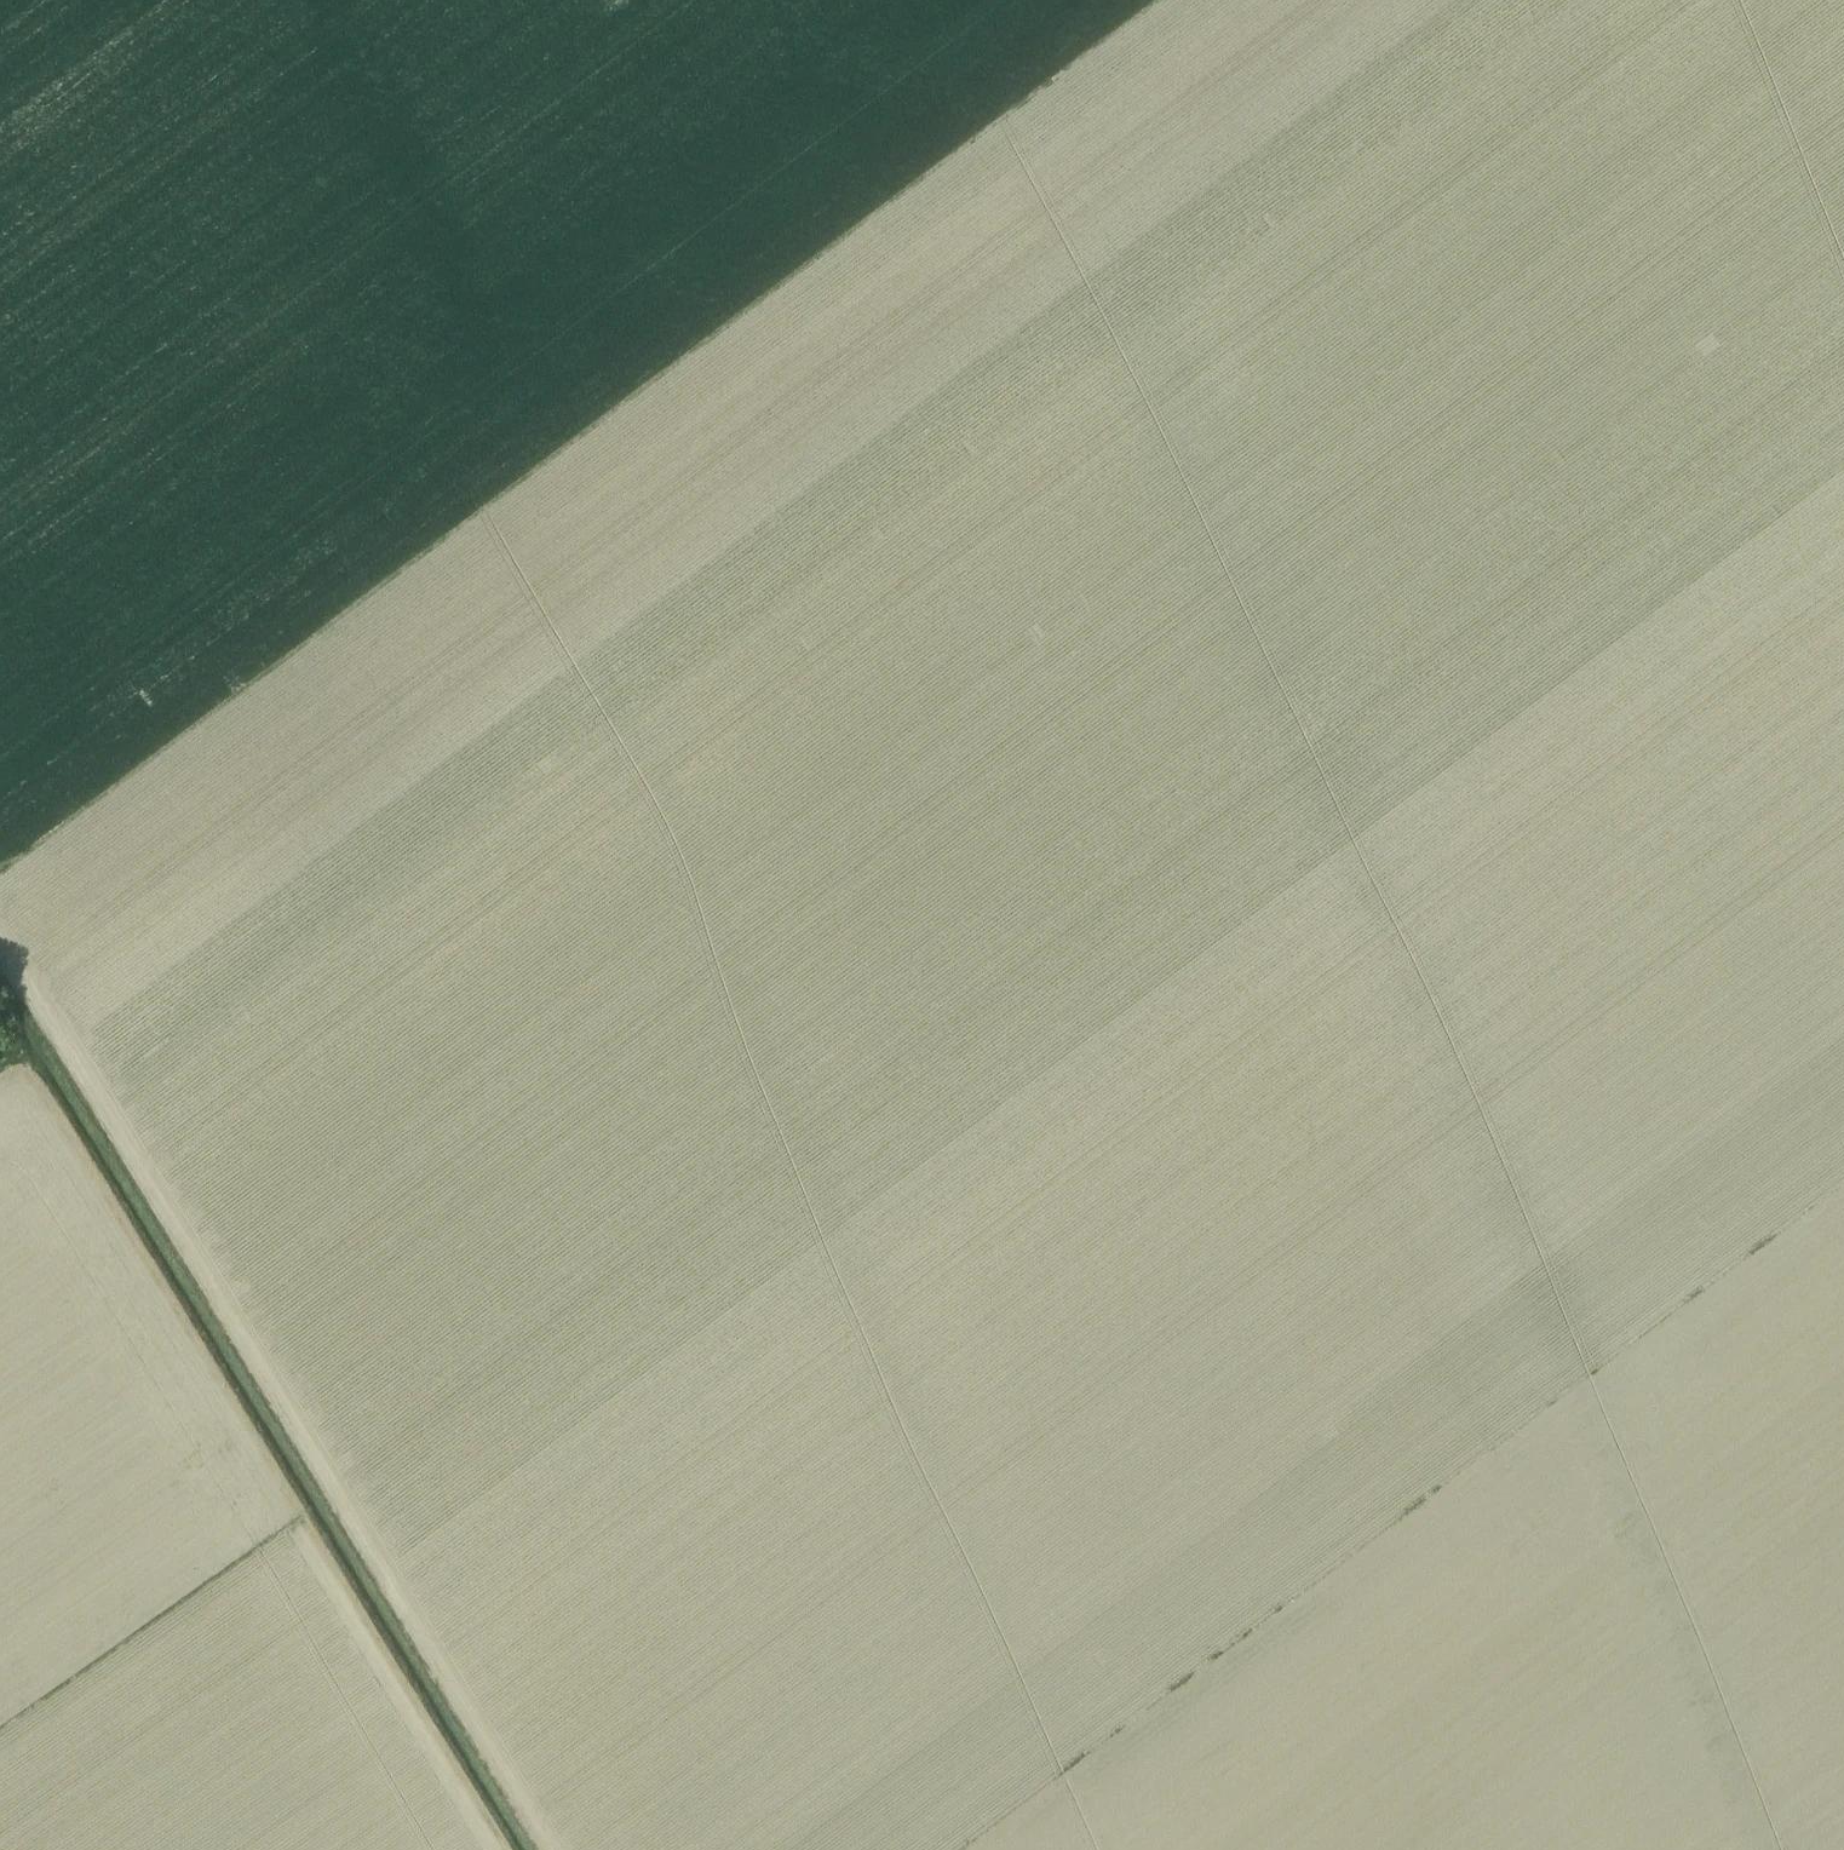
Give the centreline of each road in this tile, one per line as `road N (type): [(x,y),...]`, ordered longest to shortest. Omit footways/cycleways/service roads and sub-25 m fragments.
road 1 (track): [(1772,1849),(1584,1404)]

